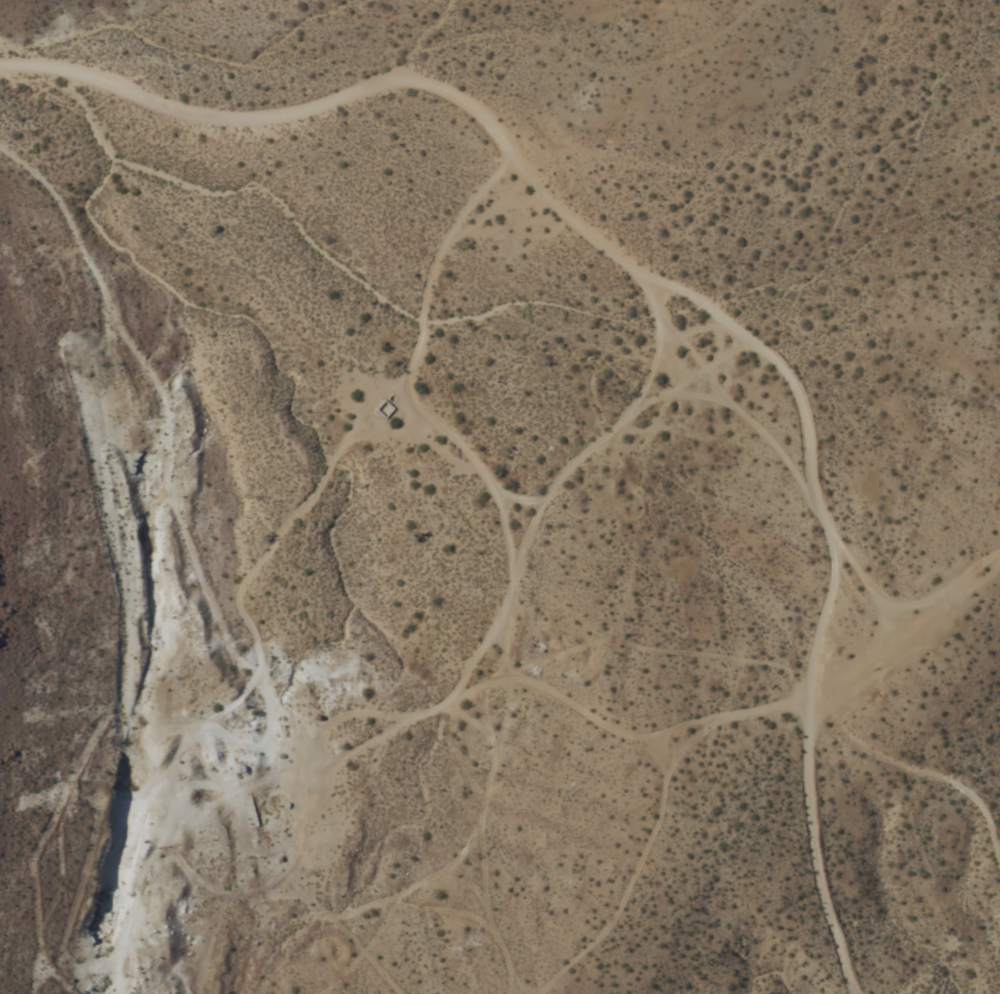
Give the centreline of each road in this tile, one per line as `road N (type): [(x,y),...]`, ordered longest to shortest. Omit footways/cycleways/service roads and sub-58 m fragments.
road 1 (residential): [(809,707),(834,558),(811,479),(808,424),(791,382),(752,339),(644,275),(567,215),(465,103),(402,79),(296,115),(232,120),(190,115),(82,74),(0,62)]
road 2 (track): [(644,275),(671,378),(663,393),(584,453),(541,508),(518,575),(505,666),(509,678),(511,690),(509,715),(477,834),(447,871),(406,892),(343,914),(311,903),(299,889),(306,816),(342,762),(410,717),(509,678)]
road 3 (track): [(363,401),(310,495),(233,593),(266,696)]
road 4 (track): [(509,678),(529,680),(624,738),(778,706),(809,707)]
road 5 (track): [(659,314),(724,398),(787,460),(830,533)]
road 6 (track): [(507,153),(428,260),(420,339),(398,388)]
road 7 (residential): [(999,864),(976,804),(936,779),(877,759),(809,707)]
road 8 (track): [(809,707),(875,662),(999,546)]
road 9 (track): [(412,415),(449,434),(498,494),(518,575)]
road 10 (track): [(541,508),(498,494),(468,468),(396,432)]
road 11 (track): [(477,834),(481,898),(502,958),(503,993)]
road 12 (track): [(313,789),(314,745),(326,727),(364,713),(410,717)]
road 13 (track): [(366,417),(363,401),(386,385),(398,388),(412,415),(396,432),(366,417)]
road 14 (track): [(830,533),(906,634)]
road 15 (track): [(299,889),(244,963),(237,993)]

